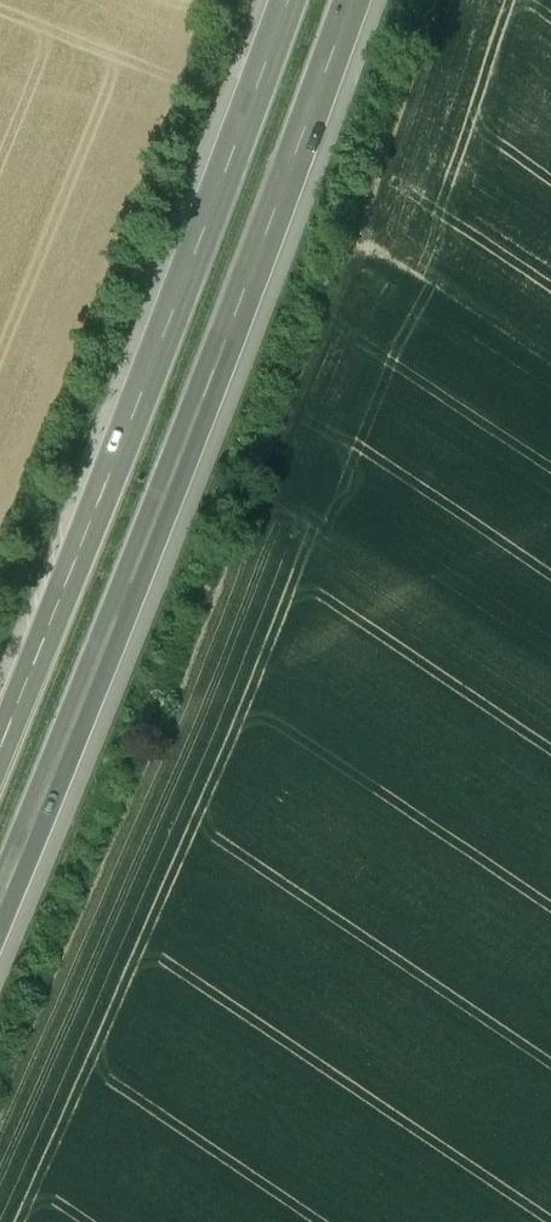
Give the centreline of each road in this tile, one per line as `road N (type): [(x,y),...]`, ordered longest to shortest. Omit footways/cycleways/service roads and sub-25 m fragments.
road 1 (motorway): [(0,906),(347,0)]
road 2 (motorway): [(288,0),(0,756)]

